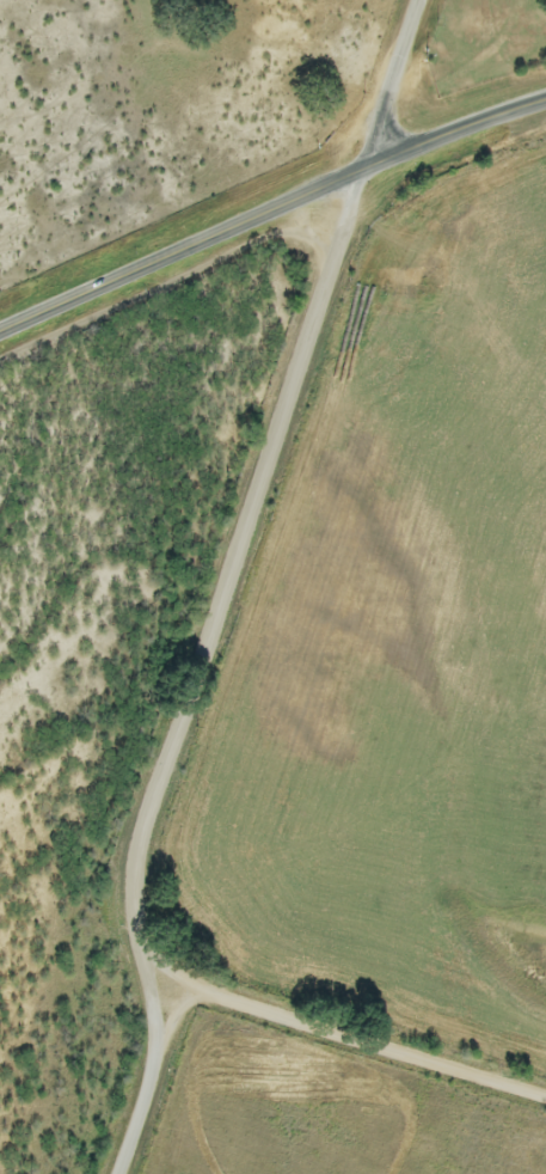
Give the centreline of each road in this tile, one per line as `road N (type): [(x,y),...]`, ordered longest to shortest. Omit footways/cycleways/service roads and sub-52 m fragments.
road 1 (residential): [(114,1173),(157,1045),(133,894),(140,839),(416,0)]
road 2 (secondary): [(545,98),(367,166),(0,329)]
road 3 (residential): [(545,1090),(208,993)]
road 4 (residential): [(208,993),(172,961),(133,894)]

